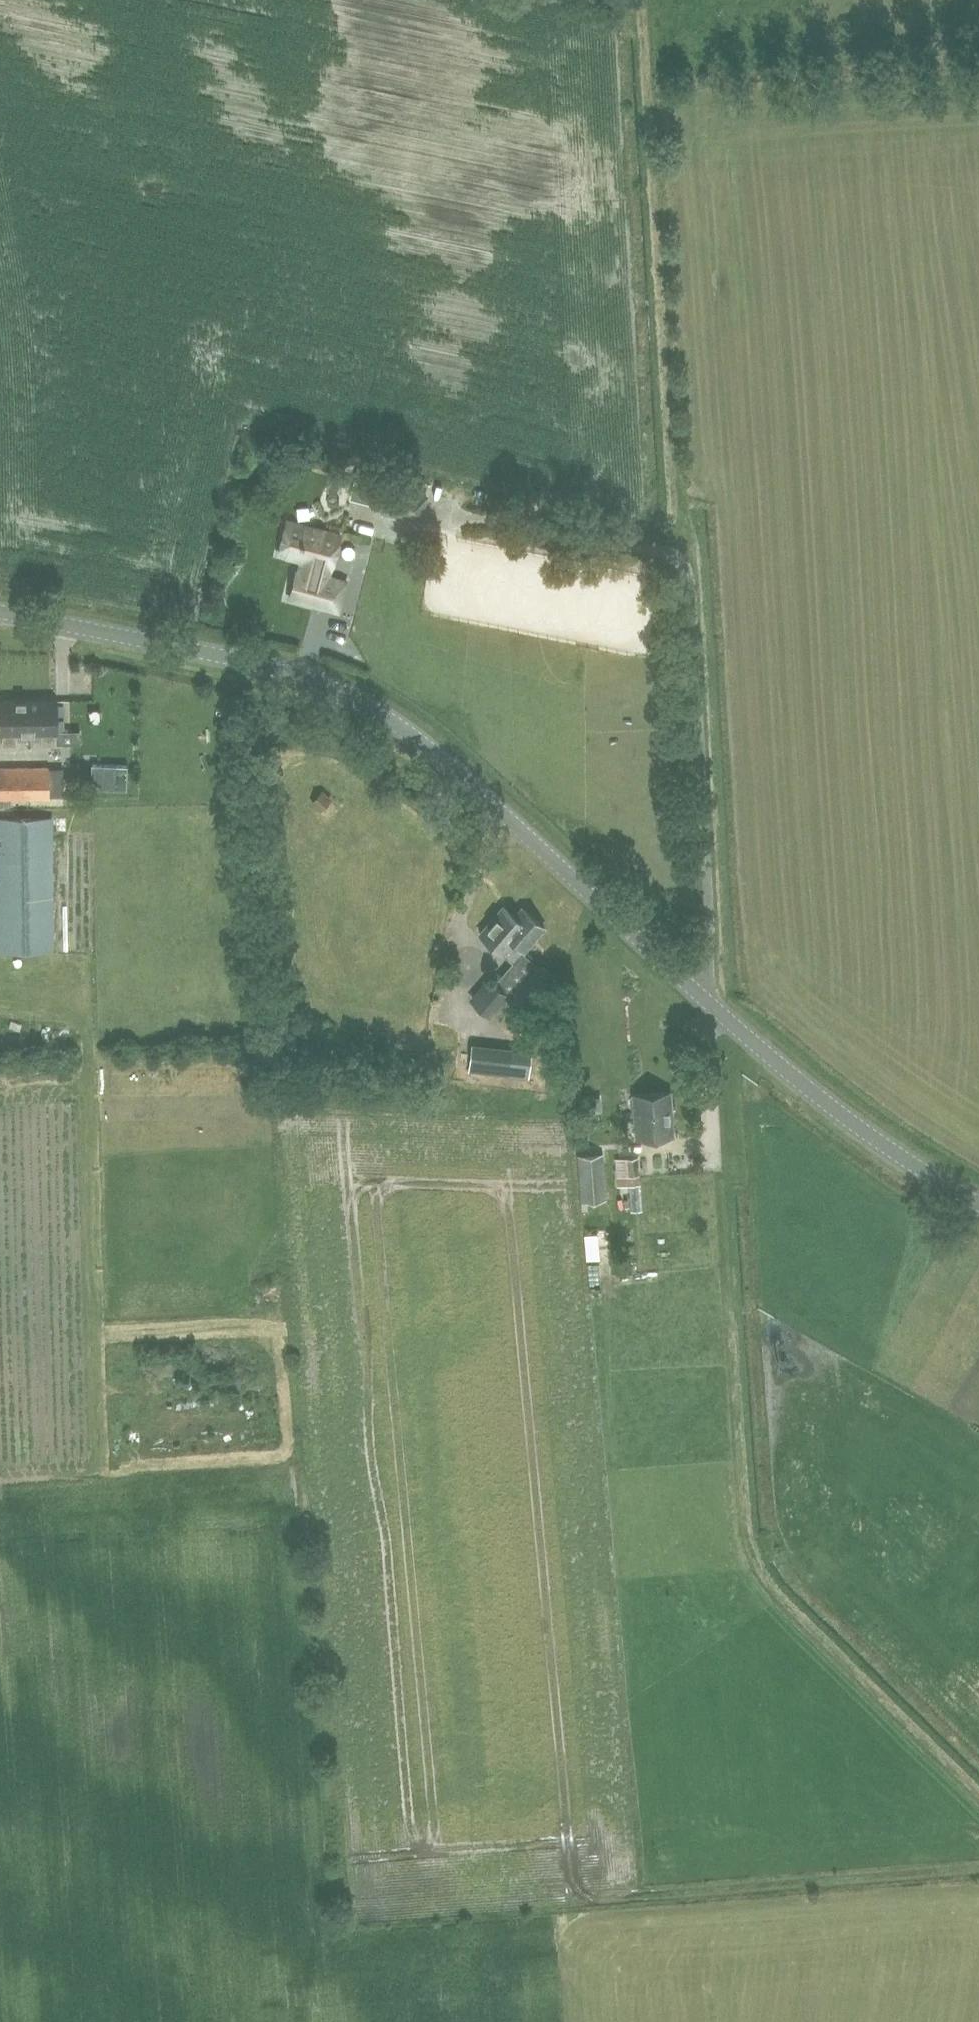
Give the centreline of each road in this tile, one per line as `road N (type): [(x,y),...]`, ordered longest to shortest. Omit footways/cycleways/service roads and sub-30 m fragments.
road 1 (tertiary): [(978,1206),(834,1109),(706,1004),(416,737),(349,697),(278,672),(0,611)]

